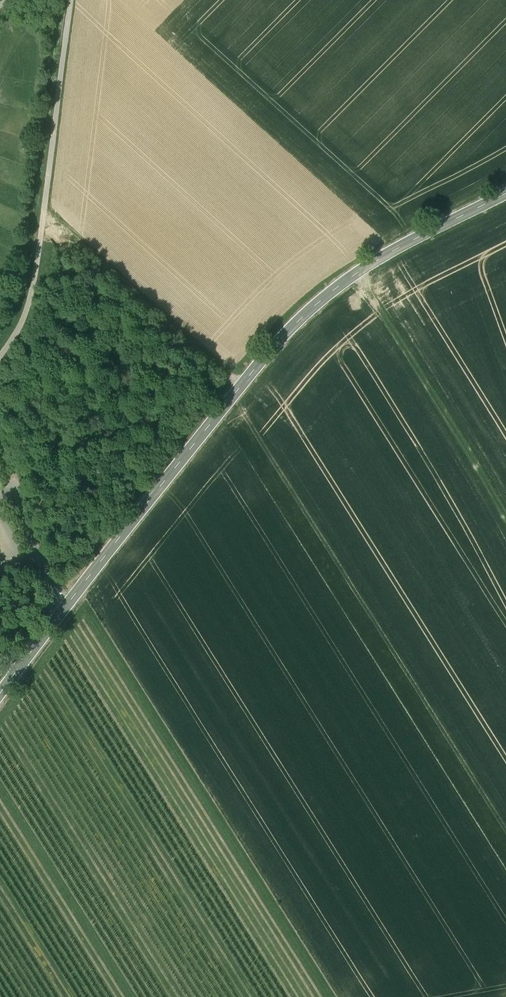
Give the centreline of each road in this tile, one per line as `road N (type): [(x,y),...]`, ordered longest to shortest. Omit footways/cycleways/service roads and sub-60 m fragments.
road 1 (tertiary): [(0,695),(283,336),(355,272),(505,193)]
road 2 (track): [(69,0),(36,267),(25,314),(0,356)]
road 3 (track): [(505,523),(355,272)]
road 4 (track): [(239,388),(44,211)]

